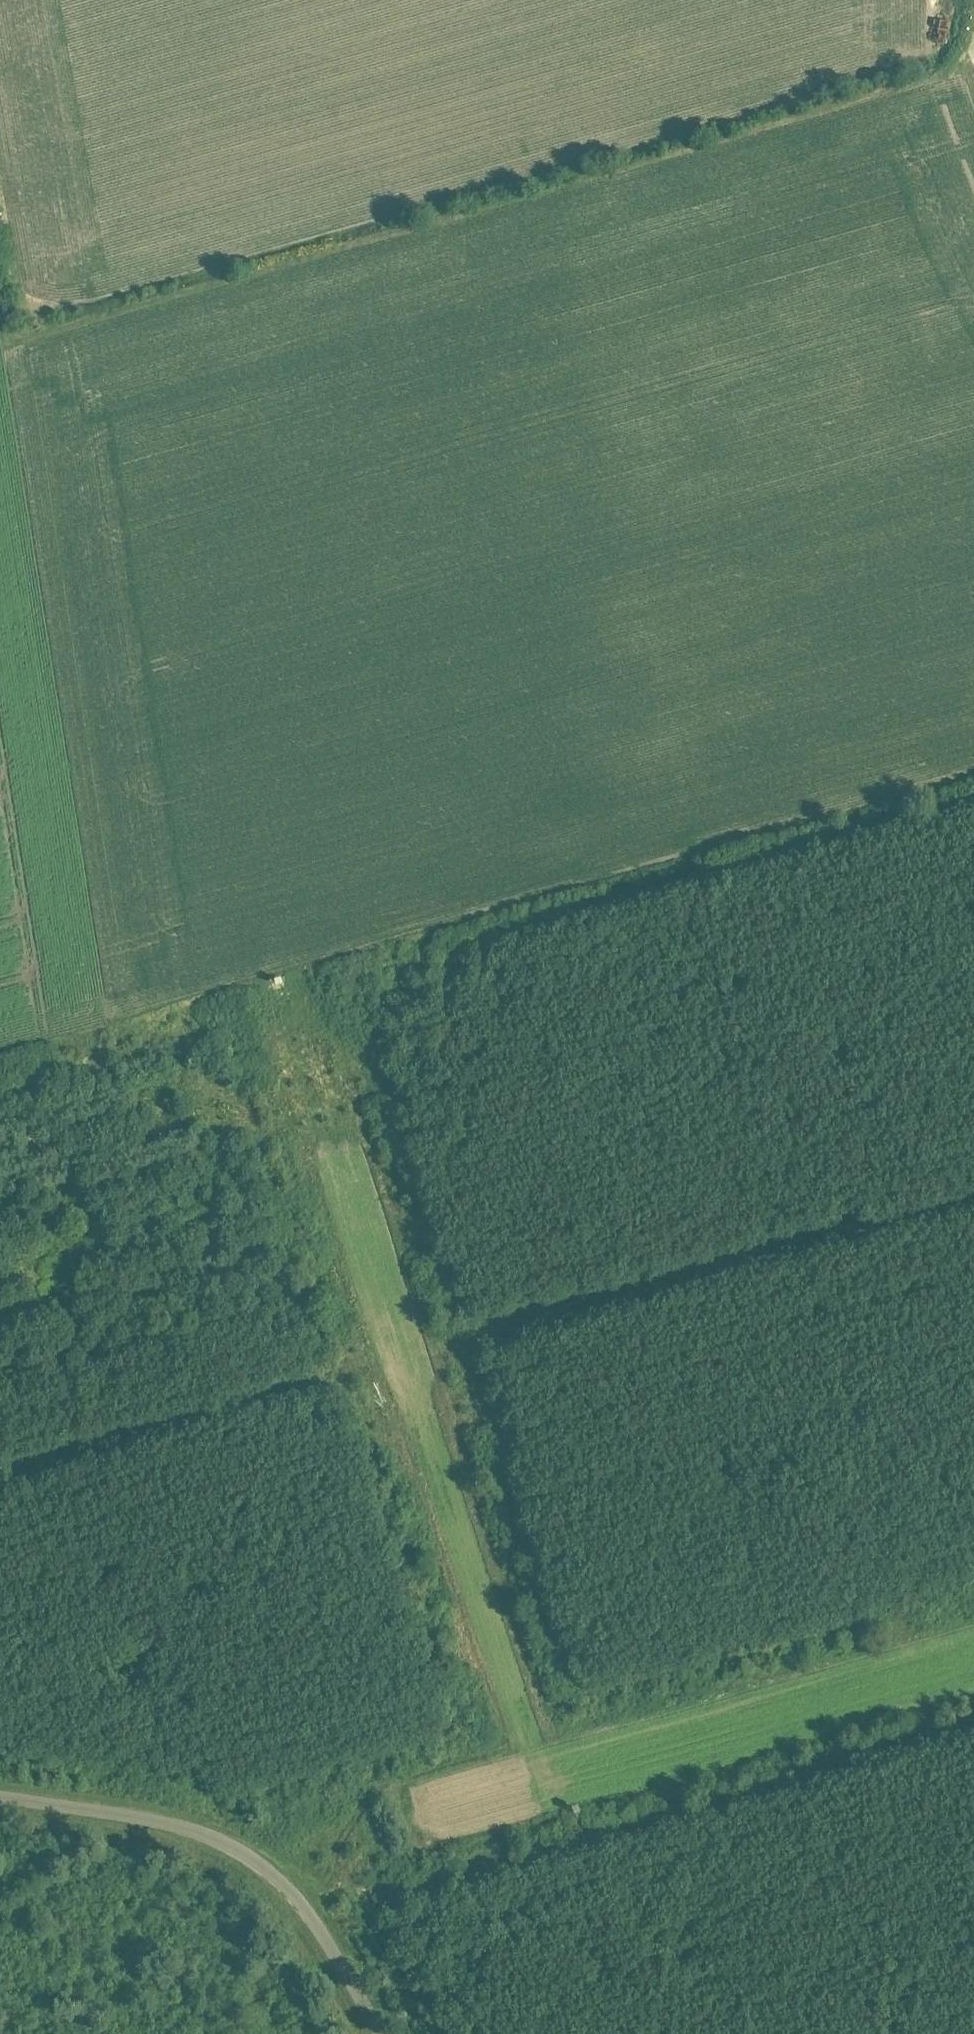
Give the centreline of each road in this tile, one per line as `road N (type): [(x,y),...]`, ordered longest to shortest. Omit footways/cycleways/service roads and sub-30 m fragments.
road 1 (residential): [(0,1799),(188,1831),(258,1863),(314,1916),(384,2033)]

